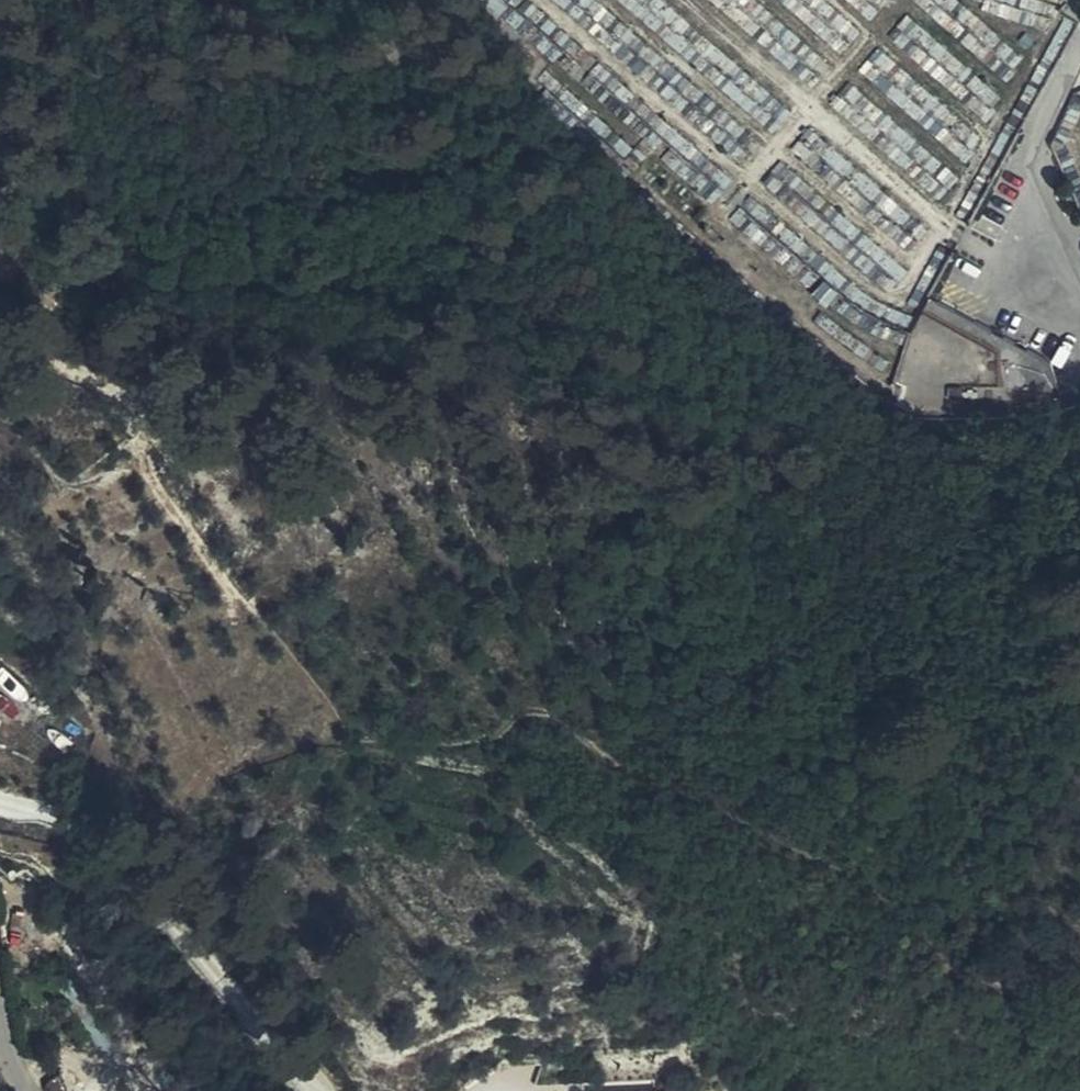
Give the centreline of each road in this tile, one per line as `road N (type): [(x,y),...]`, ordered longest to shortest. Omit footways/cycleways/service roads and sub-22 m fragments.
road 1 (track): [(0,803),(100,838),(174,915),(309,1090)]
road 2 (unclassified): [(1079,51),(1035,153),(1019,238),(1034,280)]

